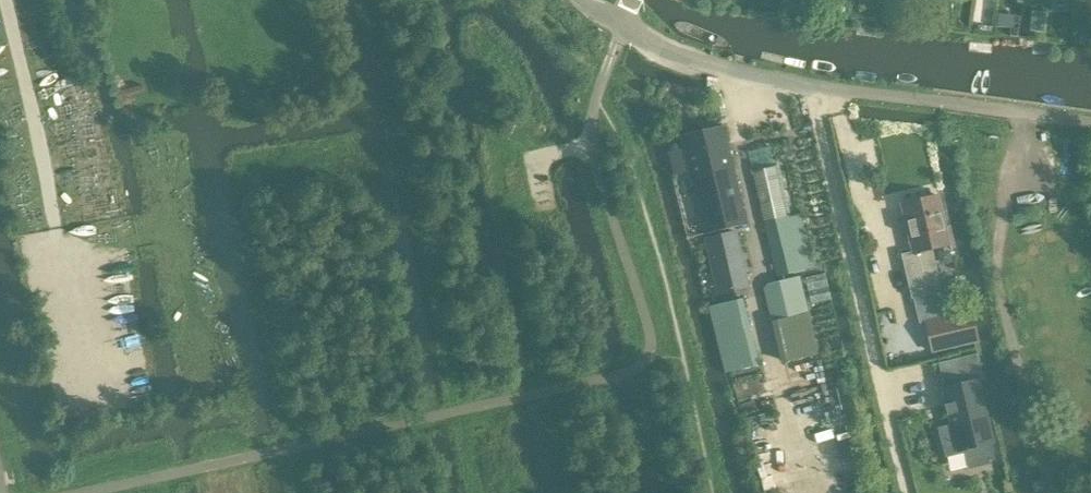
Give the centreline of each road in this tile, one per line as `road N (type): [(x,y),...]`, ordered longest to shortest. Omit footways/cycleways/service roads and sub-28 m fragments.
road 1 (residential): [(621,23),(728,72),(1090,123)]

